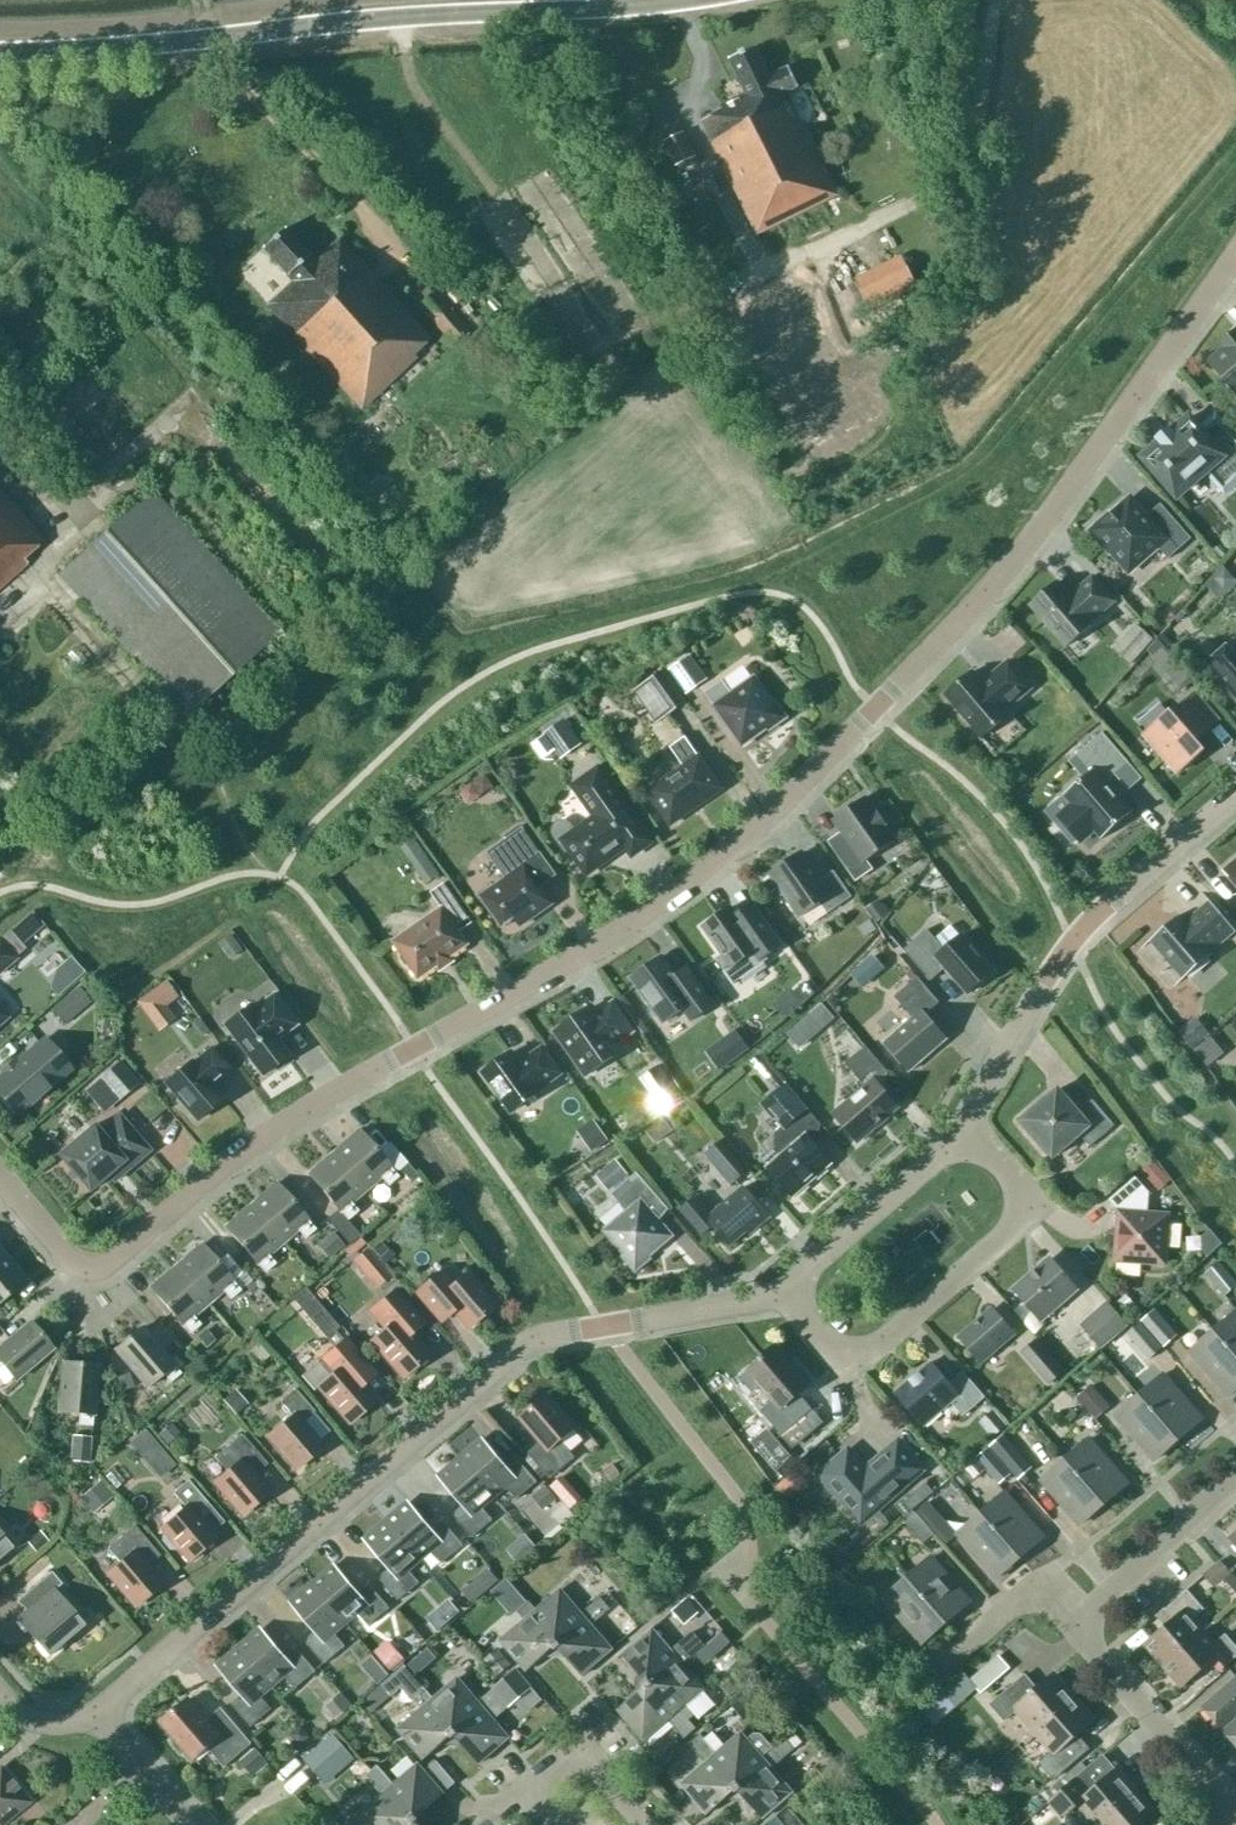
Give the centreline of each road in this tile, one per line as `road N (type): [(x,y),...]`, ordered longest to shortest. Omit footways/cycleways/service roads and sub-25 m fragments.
road 1 (residential): [(1235,260),(1056,513),(879,711),(746,846),(605,952),(288,1122),(112,1262),(88,1267),(67,1259),(0,1179)]
road 2 (residential): [(100,1714),(525,1332),(761,1300),(783,1289)]
road 3 (tertiary): [(0,49),(693,0)]
road 4 (residential): [(960,1127),(1071,941),(1235,792)]
road 5 (residential): [(960,1127),(1018,1185),(1024,1205),(1009,1225),(873,1348),(849,1355),(830,1348),(783,1289)]
road 6 (residential): [(1235,1820),(1073,1620),(1111,1589)]
road 7 (residential): [(783,1289),(960,1127)]
road 8 (residential): [(1111,1589),(1081,1555),(934,1667)]
road 9 (residential): [(654,1824),(588,1750),(535,1790),(563,1824)]
road 10 (residential): [(1111,1589),(1235,1479)]
road 11 (residential): [(193,1824),(100,1714)]
road 12 (residential): [(100,1714),(44,1729),(0,1687)]

